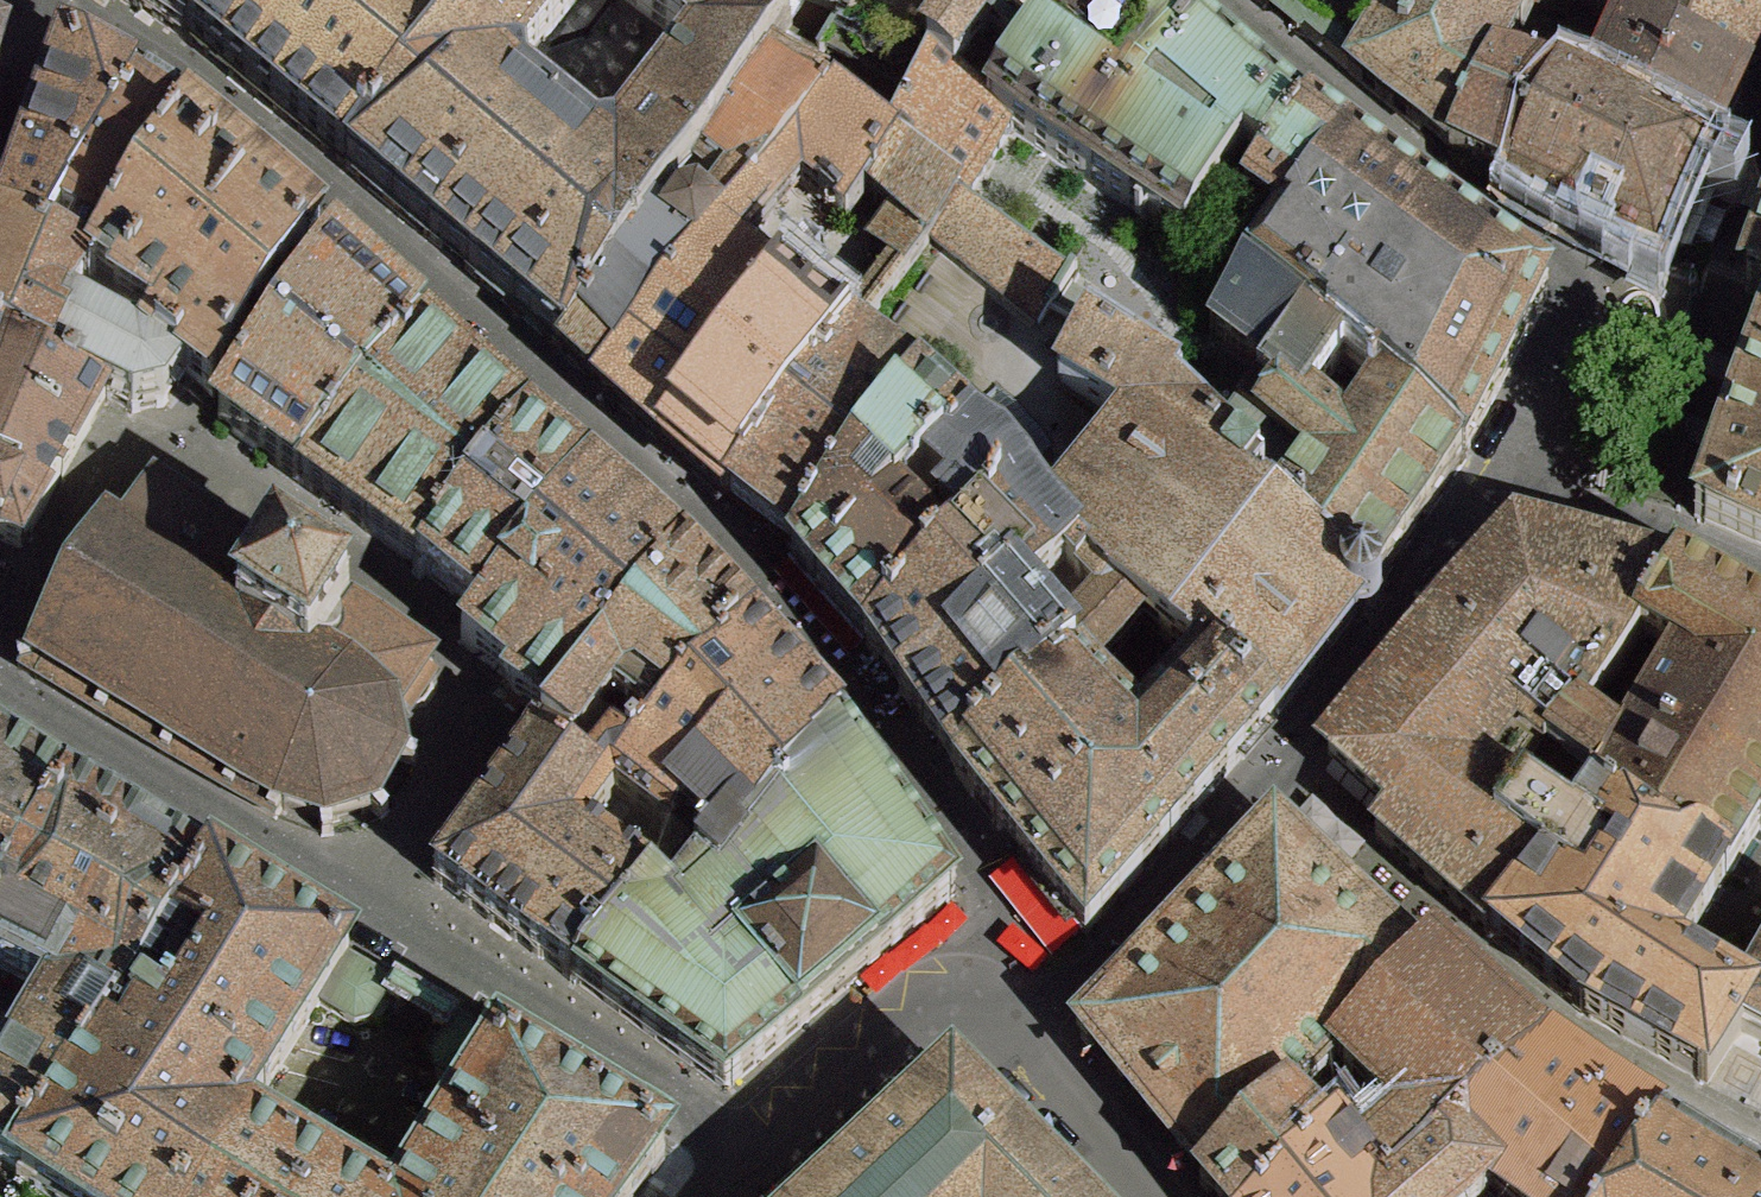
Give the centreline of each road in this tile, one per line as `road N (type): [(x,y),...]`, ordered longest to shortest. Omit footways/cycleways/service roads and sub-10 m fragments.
road 1 (residential): [(46,8),(170,76),(348,223),(702,536),(829,661),(1010,896),(1000,1026)]
road 2 (residential): [(0,646),(95,489),(147,460),(180,457),(212,470),(395,598),(450,652),(465,685),(466,743),(457,772),(370,908)]
road 3 (residential): [(1519,482),(1273,778),(1078,986),(1000,1026)]
road 4 (residential): [(1221,0),(1319,90),(1565,276),(1576,301),(1575,338),(1563,386),(1519,482)]
road 5 (residential): [(370,908),(755,1162)]
road 6 (residential): [(0,677),(370,908)]
road 7 (residential): [(1000,1026),(965,1014),(901,1029),(755,1162)]
road 8 (residential): [(1760,588),(1519,482)]
road 9 (residential): [(1147,1196),(1000,1026)]
road 10 (residential): [(46,8),(0,147)]

